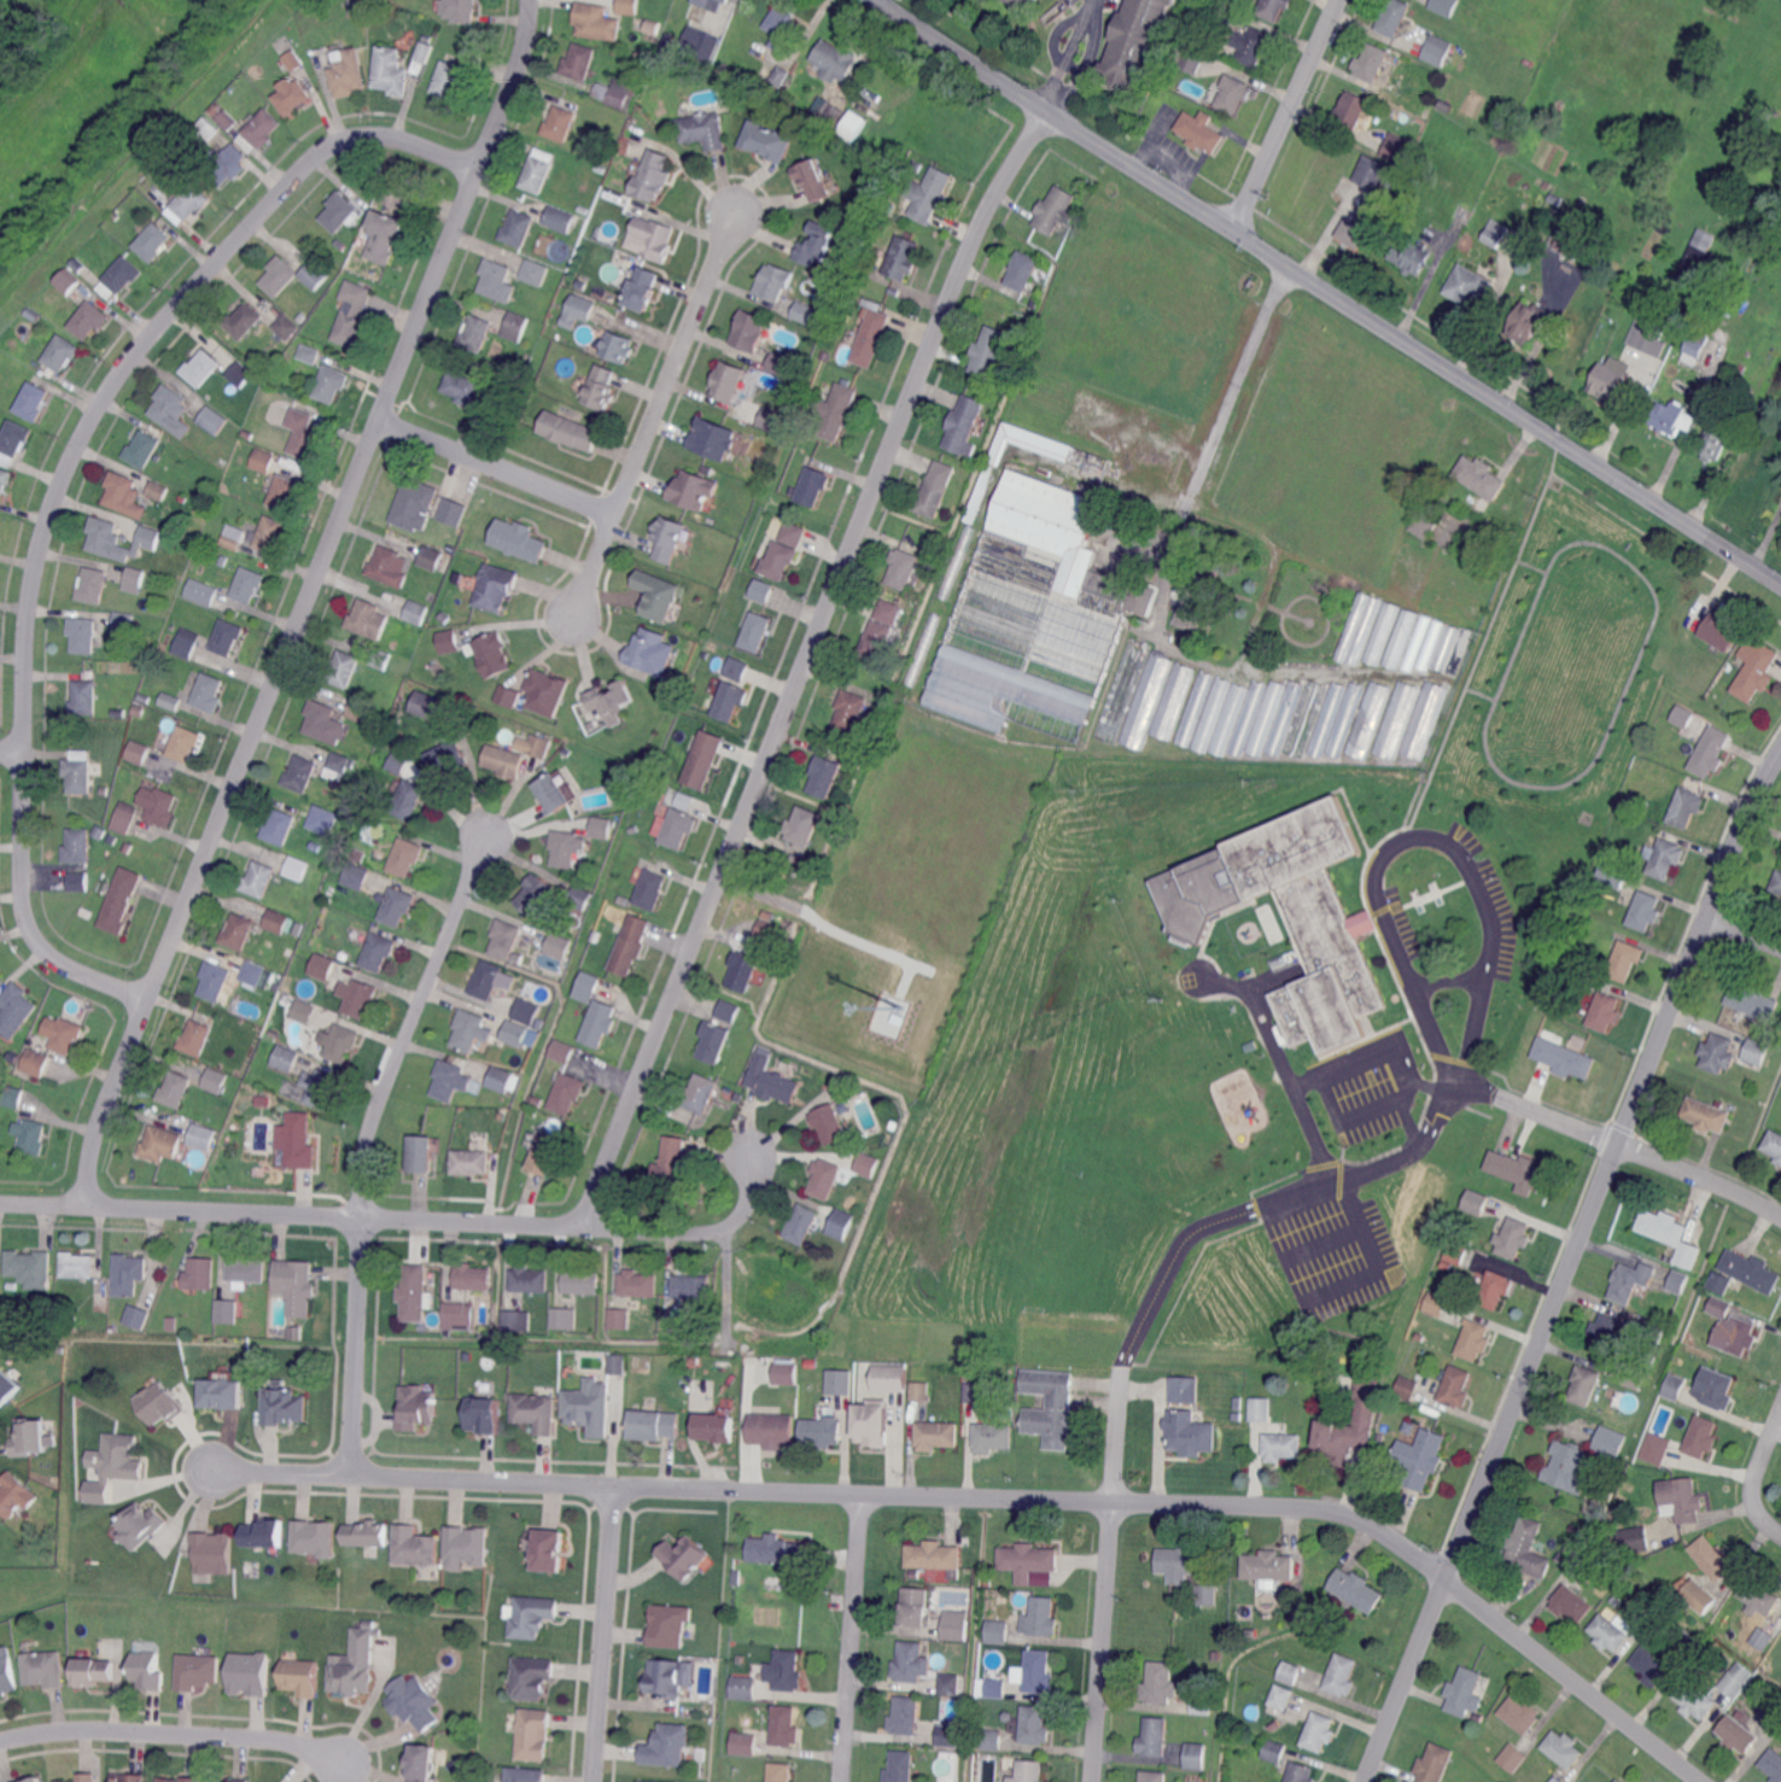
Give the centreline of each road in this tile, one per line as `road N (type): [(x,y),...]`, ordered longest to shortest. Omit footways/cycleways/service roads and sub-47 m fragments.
road 1 (residential): [(1700,1781),(1425,1562),(1374,1526),(1321,1508),(200,1466)]
road 2 (residential): [(531,0),(520,65),(97,1126),(82,1205)]
road 3 (residential): [(1043,110),(981,220),(579,1226)]
road 4 (residential): [(479,168),(386,135),(361,135),(320,153),(119,373),(62,484),(31,588),(23,908),(54,959),(146,1000)]
road 5 (residential): [(1780,754),(1748,812),(1665,1013),(1365,1781)]
road 6 (residential): [(1780,585),(878,0)]
road 7 (residential): [(753,1156),(748,1205),(732,1223),(705,1233),(0,1203)]
road 8 (residential): [(486,836),(363,1158),(360,1468)]
road 9 (residential): [(572,624),(736,214)]
road 10 (residential): [(1119,1372),(1093,1781)]
road 11 (residential): [(0,1744),(77,1733),(262,1736),(356,1761)]
road 12 (residential): [(1780,1217),(1460,1082)]
road 13 (residential): [(601,1781),(614,1486)]
road 14 (residential): [(862,1495),(842,1781)]
road 15 (residential): [(1339,0),(1233,229)]
road 16 (residential): [(611,516),(379,419)]
road 17 (residential): [(1780,1533),(1753,1500),(1780,1411)]

